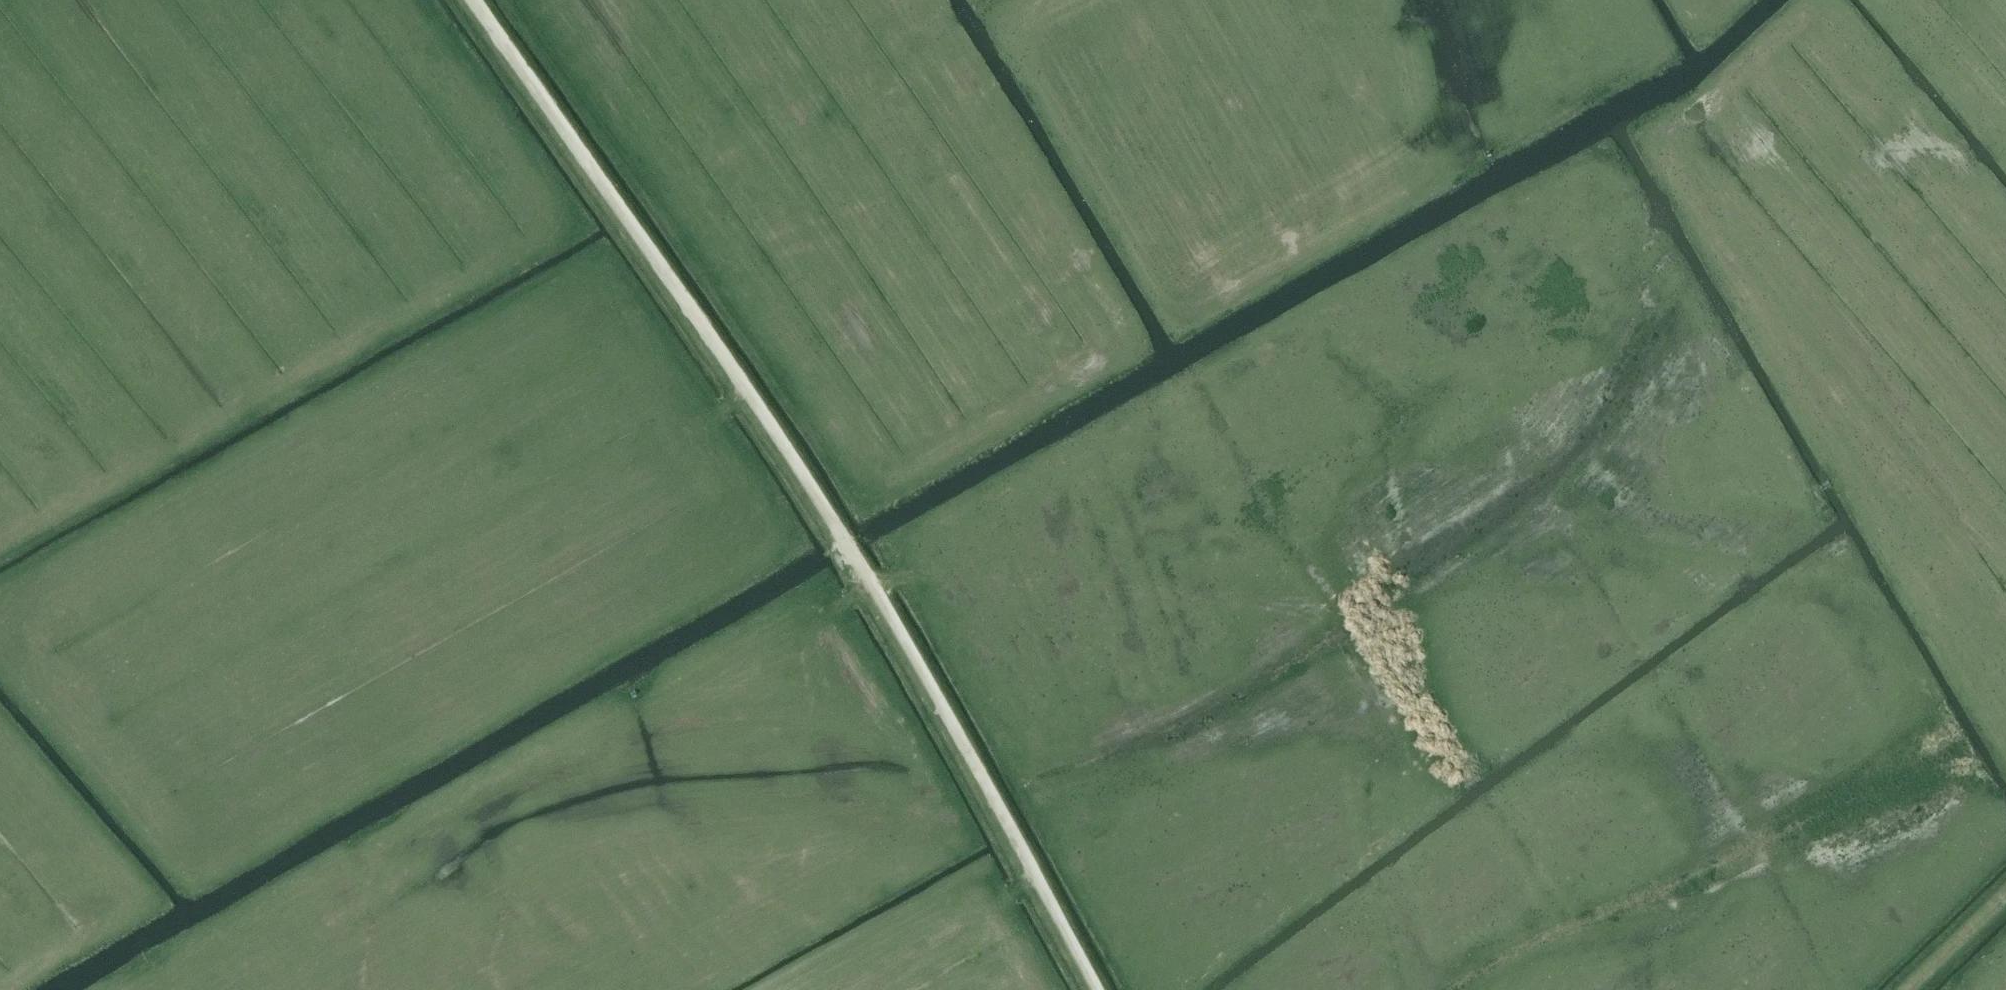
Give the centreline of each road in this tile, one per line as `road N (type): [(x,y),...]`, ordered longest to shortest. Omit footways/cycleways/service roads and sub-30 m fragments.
road 1 (track): [(475,0),(803,474),(970,753),(1099,989)]
road 2 (track): [(1907,989),(2005,894)]

